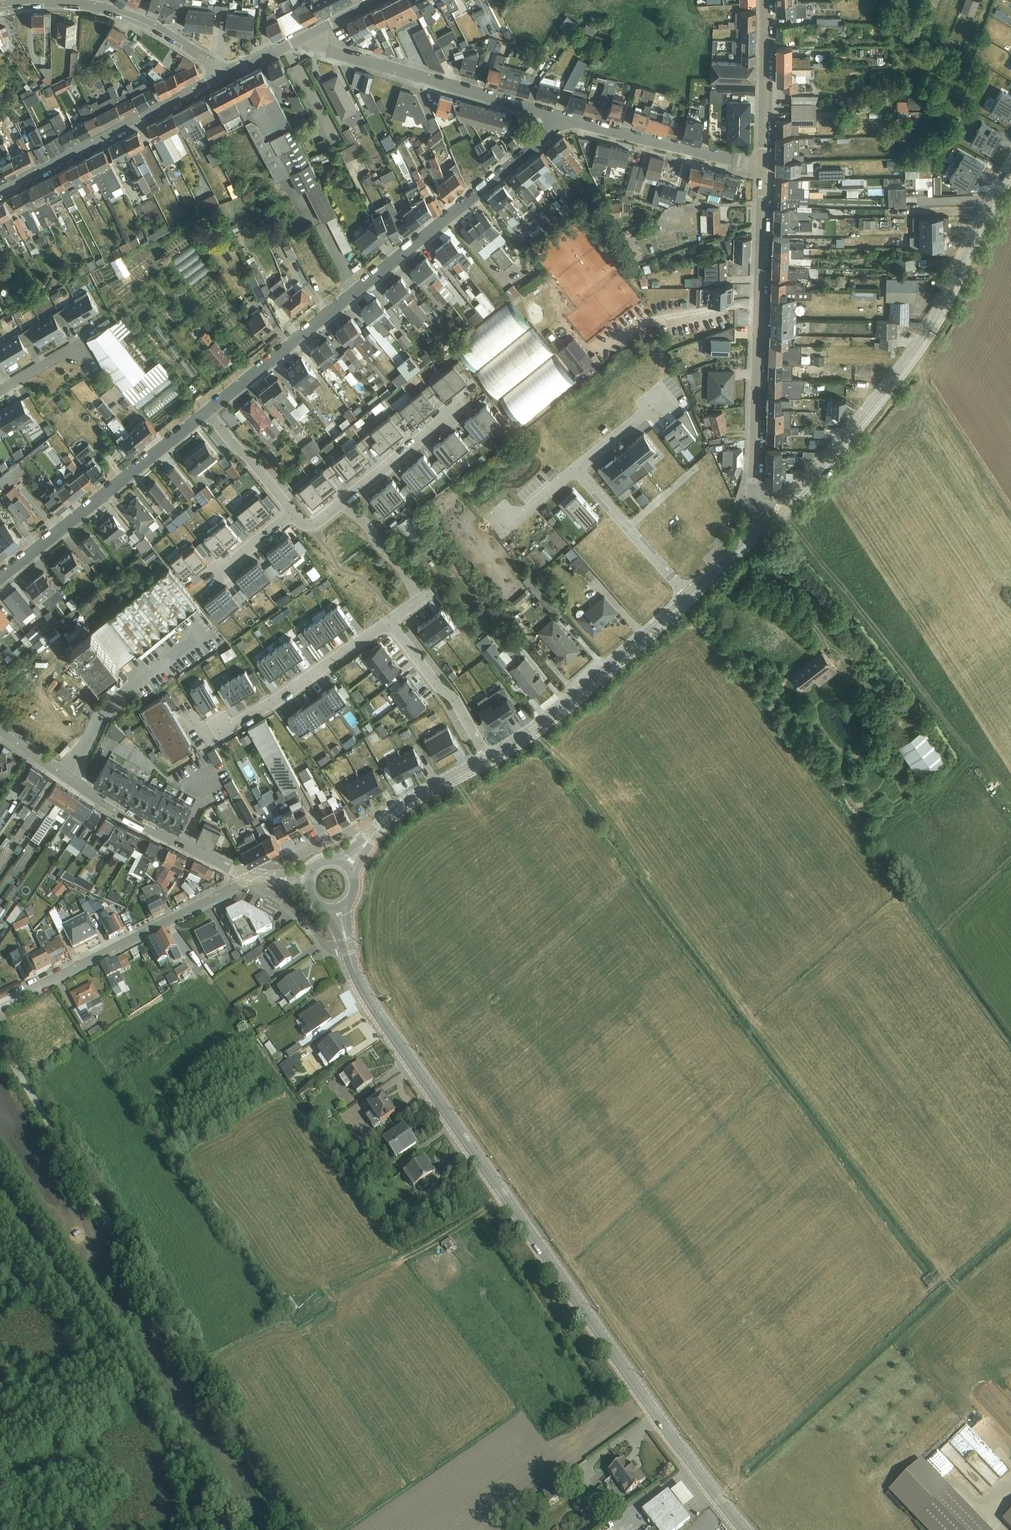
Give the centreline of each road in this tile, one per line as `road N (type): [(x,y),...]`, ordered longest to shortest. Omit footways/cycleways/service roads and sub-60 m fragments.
road 1 (tertiary): [(741,1529),(359,982),(347,945)]
road 2 (residential): [(207,411),(548,135),(559,117)]
road 3 (tertiary): [(1010,172),(917,351),(828,463),(770,520)]
road 4 (tertiary): [(770,520),(752,481),(762,167)]
road 5 (tertiary): [(251,876),(148,829),(0,729)]
road 6 (unclassified): [(251,876),(0,1005)]
road 7 (residential): [(0,579),(207,411)]
road 8 (residential): [(312,33),(327,50),(559,117)]
road 9 (tertiary): [(487,760),(592,685),(689,596)]
road 10 (residential): [(220,77),(0,192)]
road 11 (residential): [(559,117),(762,167)]
road 12 (residential): [(389,622),(239,724),(221,726)]
road 13 (residential): [(293,513),(316,523),(450,414)]
road 14 (residential): [(47,0),(124,13),(163,30),(220,77)]
road 15 (residential): [(487,760),(454,701),(389,622)]
road 16 (tertiary): [(762,167),(763,0)]
road 17 (residential): [(376,832),(352,830),(251,876)]
road 18 (residential): [(207,411),(293,513)]
road 19 (tertiary): [(376,832),(407,803),(487,760)]
road 20 (track): [(339,504),(362,519),(417,602)]

